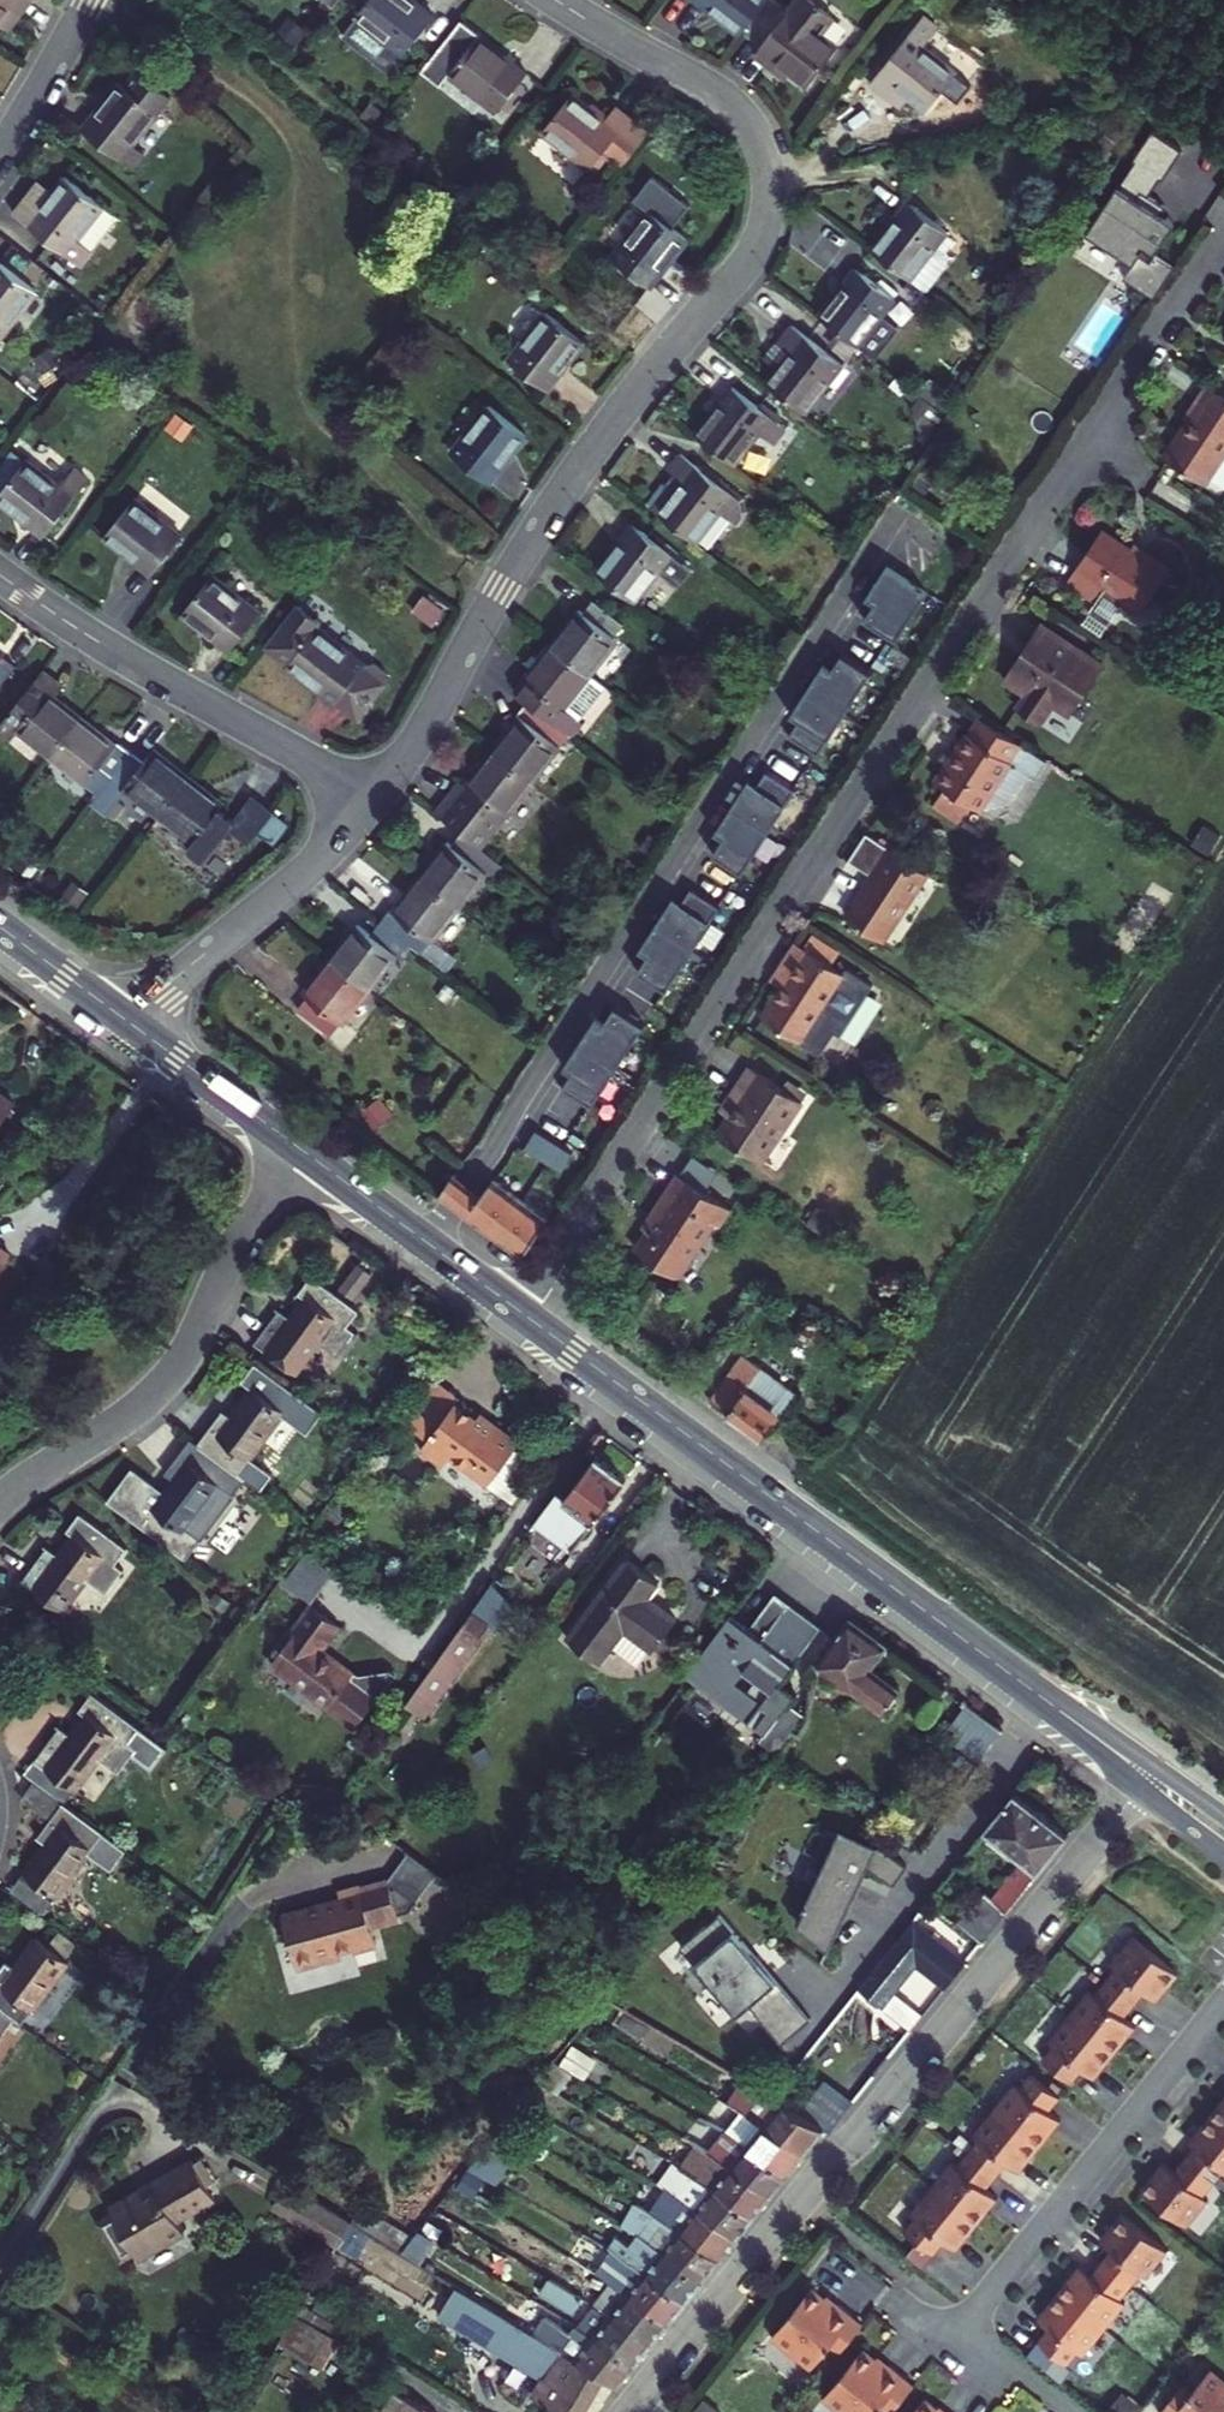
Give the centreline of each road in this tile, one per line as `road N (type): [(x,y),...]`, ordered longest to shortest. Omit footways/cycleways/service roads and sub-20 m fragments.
road 1 (residential): [(530,1319),(561,1273),(606,1175),(1223,236)]
road 2 (residential): [(549,0),(702,83),(749,122),(768,171),(764,233),(588,458),(378,797)]
road 3 (residential): [(422,1239),(898,530)]
road 4 (residential): [(622,2411),(1150,1779)]
road 5 (secondary): [(1150,1779),(530,1319)]
road 6 (residential): [(0,1498),(162,1386),(188,1350),(246,1227),(304,1152)]
road 7 (residential): [(378,797),(102,646),(0,578)]
road 8 (residential): [(962,2331),(1223,2004)]
road 9 (residential): [(378,797),(299,878),(123,1019)]
road 10 (secondary): [(304,1152),(123,1019)]
road 11 (residential): [(92,0),(0,155)]
road 12 (secondary): [(123,1019),(0,928)]
road 13 (secondary): [(422,1239),(304,1152)]
road 14 (secondary): [(530,1319),(422,1239)]
road 15 (residential): [(962,2331),(1067,2411)]

